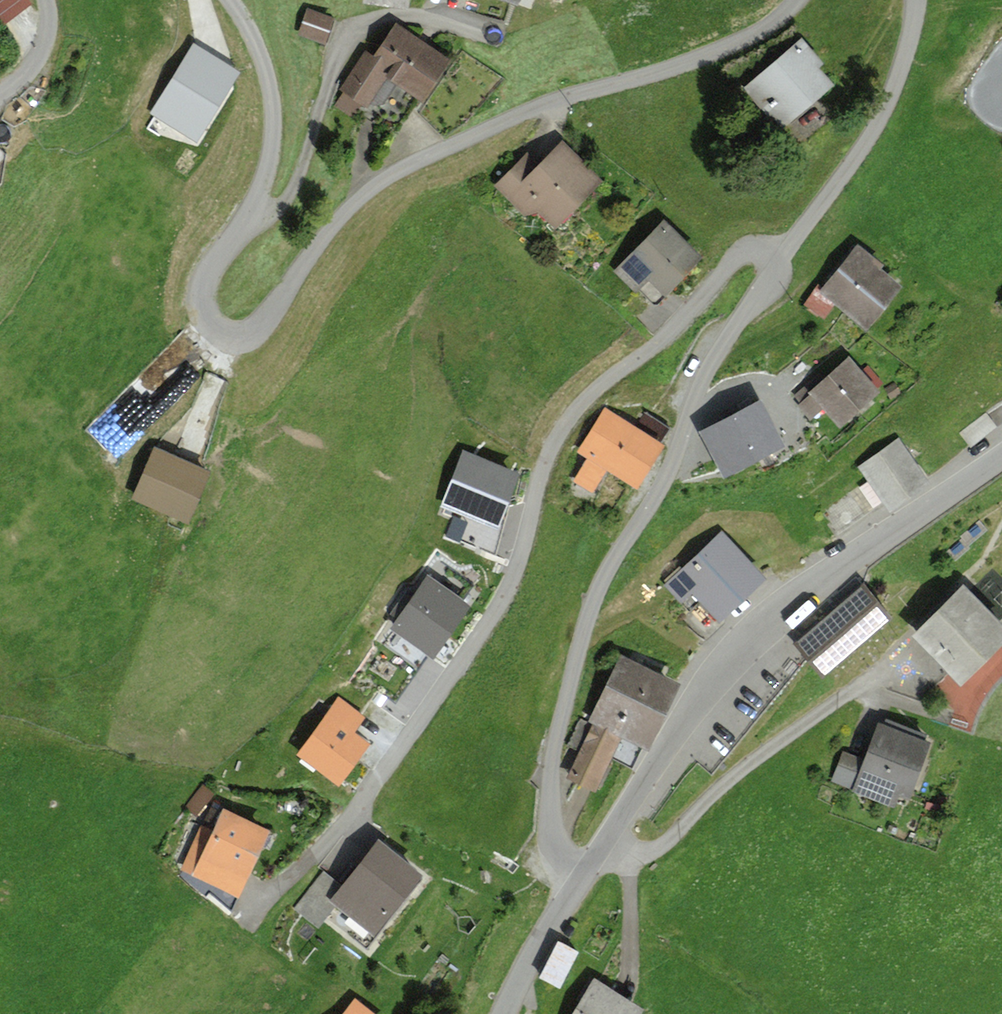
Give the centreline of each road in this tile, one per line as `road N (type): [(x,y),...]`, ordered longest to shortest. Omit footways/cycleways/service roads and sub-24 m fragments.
road 1 (track): [(231,0),(258,48),(274,116),(266,183),(207,289),(211,322),(226,334),(244,335),(264,323),(347,210),(379,184),(538,108),(728,50),(797,0)]
road 2 (track): [(917,0),(883,114),(710,366),(674,465),(604,579),(587,623),(552,803),(557,838),(583,875)]
road 3 (track): [(252,919),(334,835),(498,610),(518,570),(556,438),(577,409),(674,331),(733,260),(762,250),(778,262)]
road 4 (residential): [(503,1013),(538,941),(715,675),(786,609),(1001,457)]
road 5 (track): [(246,215),(263,218),(291,195),(349,35),(395,13),(500,38)]
road 6 (track): [(605,843),(623,851),(656,848),(762,755),(905,654)]
road 7 (track): [(623,851),(632,972)]

